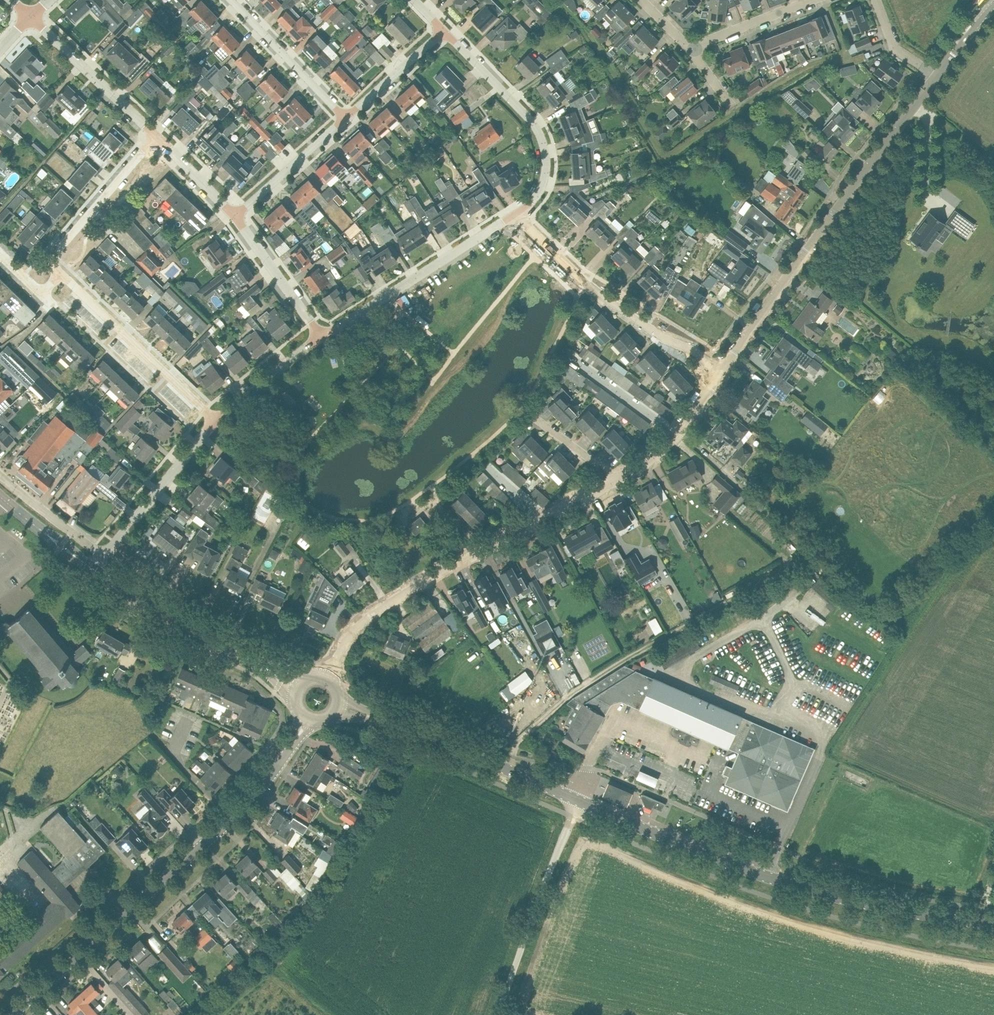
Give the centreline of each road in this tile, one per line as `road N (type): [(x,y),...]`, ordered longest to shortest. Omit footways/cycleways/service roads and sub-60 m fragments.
road 1 (secondary): [(993,925),(854,903),(771,880),(571,798)]
road 2 (tertiary): [(9,1014),(249,806),(307,717)]
road 3 (tertiary): [(722,369),(947,61)]
road 4 (residential): [(722,369),(588,284),(516,213)]
road 5 (residential): [(516,213),(543,184),(540,132),(443,29)]
road 6 (unclassified): [(497,1014),(572,816),(571,798)]
road 7 (residential): [(323,334),(516,213)]
road 8 (secondary): [(571,798),(371,716)]
road 9 (residential): [(217,421),(60,277)]
road 10 (tertiary): [(325,677),(355,627),(485,551)]
road 11 (secondary): [(269,669),(93,568)]
road 12 (residential): [(60,277),(54,256),(157,136)]
road 13 (residential): [(103,554),(217,421)]
road 14 (residential): [(157,136),(32,15)]
road 15 (residential): [(347,118),(232,0)]
road 16 (tertiary): [(615,480),(673,435),(722,369)]
road 17 (residential): [(236,217),(347,118)]
road 18 (tertiary): [(485,551),(615,480)]
road 19 (residential): [(323,334),(236,217)]
road 20 (residential): [(217,421),(323,334)]
road 21 (residential): [(813,0),(689,48)]
road 22 (residential): [(347,118),(443,29)]
road 23 (residential): [(0,474),(103,554)]

